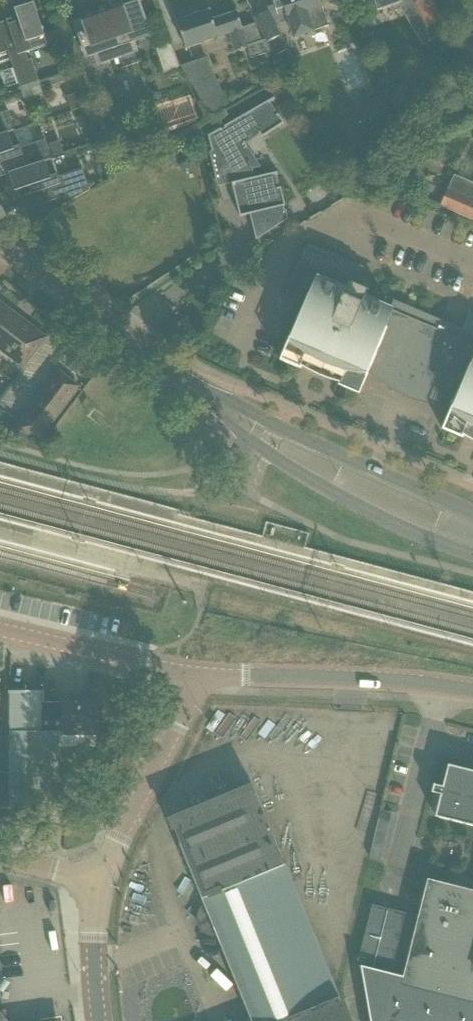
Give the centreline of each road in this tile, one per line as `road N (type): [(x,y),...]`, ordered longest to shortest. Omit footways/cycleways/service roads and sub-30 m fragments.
road 1 (residential): [(211,400),(262,450),(434,538),(472,547)]
road 2 (residential): [(472,518),(211,400)]
road 3 (unclassified): [(472,691),(196,671)]
road 4 (residential): [(211,400),(0,245)]
road 5 (unclassified): [(102,893),(196,671)]
road 6 (residential): [(196,671),(0,630)]
road 7 (residential): [(472,271),(317,214)]
road 8 (unclassified): [(101,1020),(102,893)]

